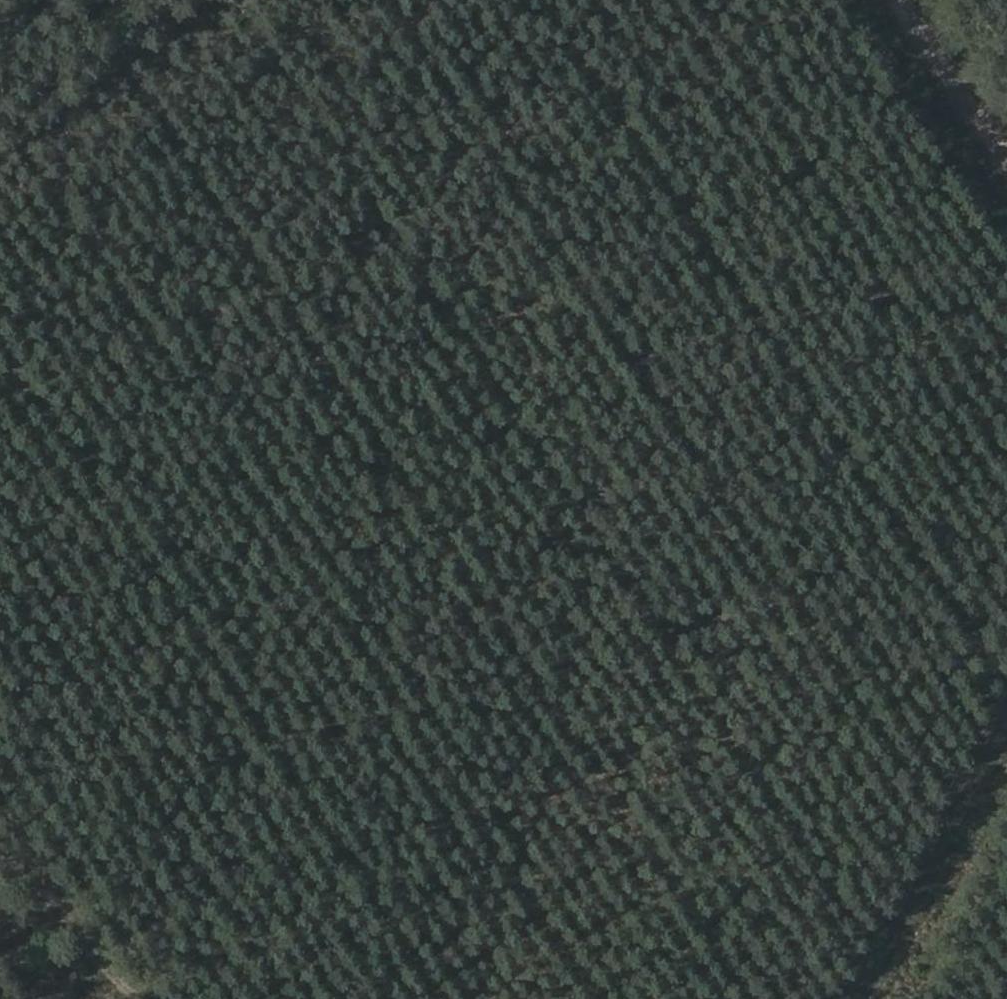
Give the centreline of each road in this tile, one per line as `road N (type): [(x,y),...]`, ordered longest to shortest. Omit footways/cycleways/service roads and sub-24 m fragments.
road 1 (track): [(870,998),(1006,726)]
road 2 (track): [(902,0),(1006,155)]
road 3 (track): [(0,868),(122,998)]

